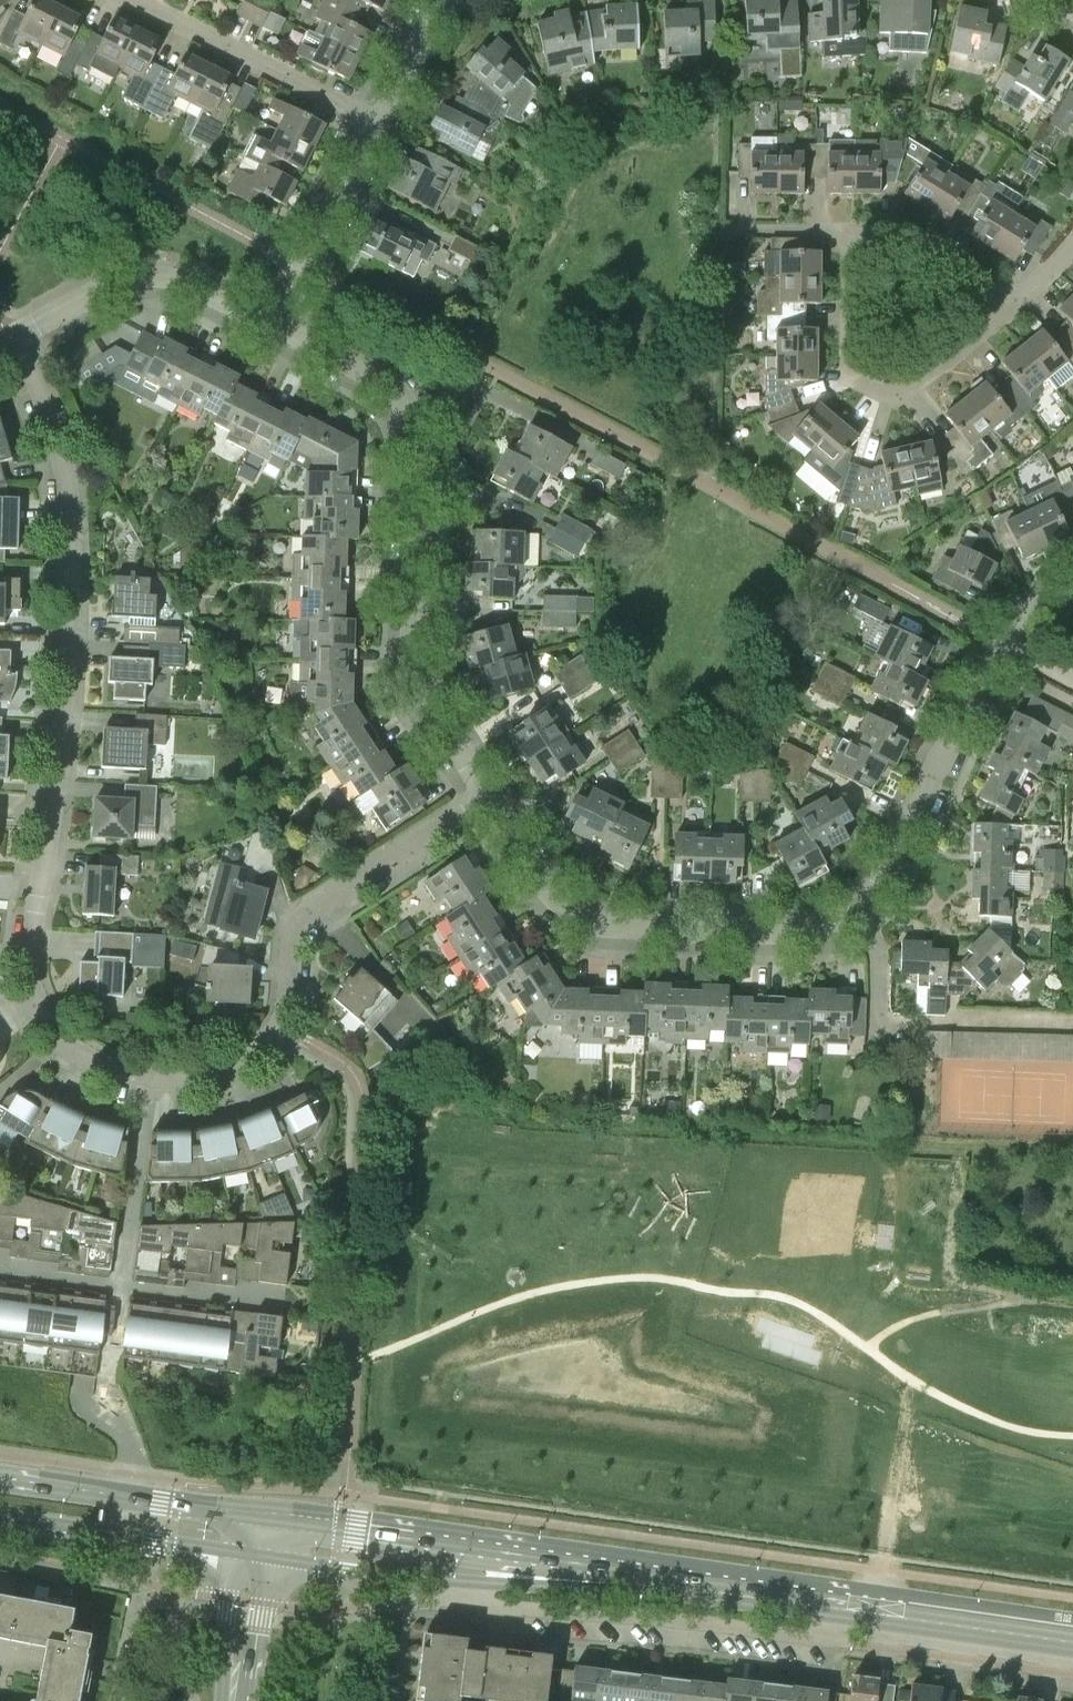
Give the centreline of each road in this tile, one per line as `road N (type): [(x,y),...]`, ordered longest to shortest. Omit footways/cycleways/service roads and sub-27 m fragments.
road 1 (residential): [(491,799),(302,923),(283,1028),(246,1070),(148,1080),(65,1038),(39,1001),(32,956),(71,712),(68,478),(58,426),(13,337)]
road 2 (residential): [(491,799),(556,899),(586,921),(840,928),(863,912),(1005,643)]
road 3 (residential): [(278,329),(398,388),(413,406),(420,434),(416,662),(440,721),(491,799)]
road 4 (primary): [(706,1583),(257,1519)]
road 5 (residential): [(463,1604),(821,1639),(827,1601)]
road 6 (residential): [(975,304),(952,275),(920,255),(895,243),(852,240),(841,250),(836,352),(843,366),(893,376)]
road 7 (residential): [(13,337),(101,290),(144,278),(187,284),(278,329)]
road 8 (residential): [(140,0),(382,122)]
road 9 (primary): [(257,1519),(0,1484)]
road 10 (primary): [(1072,1635),(827,1601)]
road 11 (primary): [(464,1582),(624,1592),(706,1583)]
road 12 (primary): [(0,1514),(235,1551)]
road 13 (residential): [(382,122),(278,329)]
road 14 (primary): [(269,1556),(464,1582)]
road 15 (residential): [(381,1700),(394,1602),(463,1604)]
road 16 (tertiary): [(235,1551),(223,1700)]
road 17 (tertiary): [(247,1700),(269,1556)]
road 18 (residential): [(448,0),(382,122)]
road 19 (primary): [(827,1601),(706,1583)]

